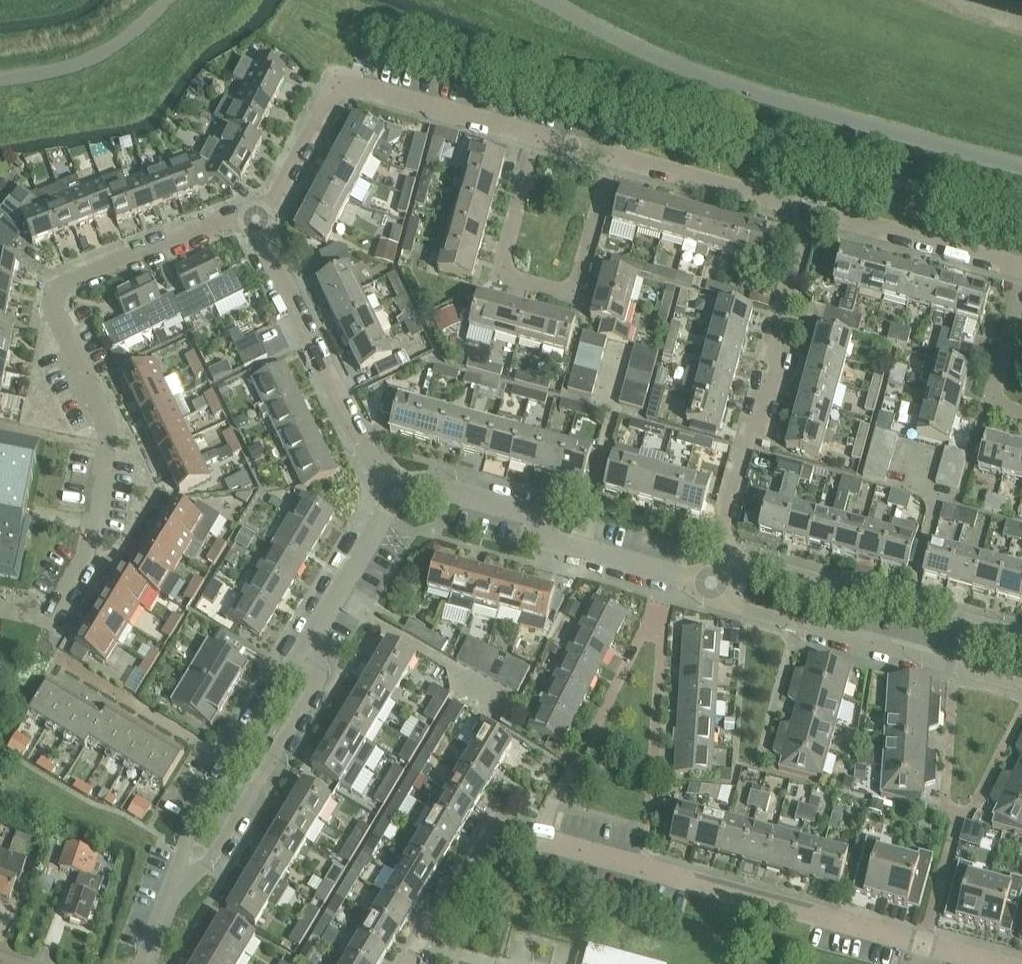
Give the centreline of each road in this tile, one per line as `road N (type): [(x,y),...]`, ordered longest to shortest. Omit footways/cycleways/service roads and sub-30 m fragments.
road 1 (residential): [(992,963),(495,826),(413,963)]
road 2 (residential): [(53,617),(84,558),(112,429),(53,306),(56,286),(253,211)]
road 3 (unclassified): [(1021,168),(655,57),(546,0)]
road 4 (unclassified): [(536,136),(341,80),(273,202),(253,211)]
road 5 (residential): [(536,136),(502,274),(575,291),(614,156)]
road 6 (unclassified): [(724,555),(750,425),(765,404),(782,346),(813,211)]
road 7 (unclassified): [(1021,686),(743,609),(704,579)]
road 8 (unclassified): [(704,579),(548,540),(532,514),(432,487),(398,494)]
road 9 (unclassified): [(398,494),(363,443),(253,211)]
road 10 (unclassified): [(1021,635),(724,555)]
road 11 (residential): [(178,889),(185,849),(232,763),(288,669),(313,645)]
road 12 (residential): [(211,867),(316,687),(313,645)]
road 13 (unclassified): [(1021,266),(813,211)]
road 14 (unclassified): [(813,211),(614,156)]
road 15 (unclassified): [(0,80),(91,61),(145,28),(172,0)]
road 16 (residential): [(313,645),(398,494)]
road 17 (residential): [(1021,412),(993,405),(1021,295)]

